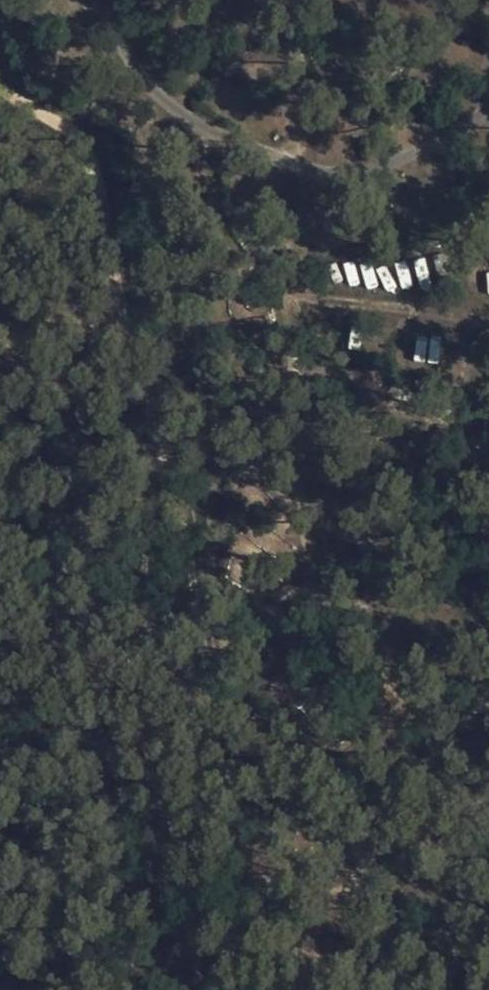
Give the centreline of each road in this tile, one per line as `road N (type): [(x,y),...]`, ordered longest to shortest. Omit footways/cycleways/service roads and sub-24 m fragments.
road 1 (track): [(201,128),(203,184),(258,314),(300,477),(333,528),(336,588),(399,635),(452,697)]
road 2 (track): [(154,276),(200,497),(234,752),(259,856)]
road 3 (track): [(488,111),(415,156),(326,185),(279,172),(201,128)]
road 4 (track): [(154,276),(151,212),(163,156),(48,110),(0,72)]
road 5 (track): [(0,333),(154,276)]
road 6 (track): [(259,856),(333,966),(340,989)]

